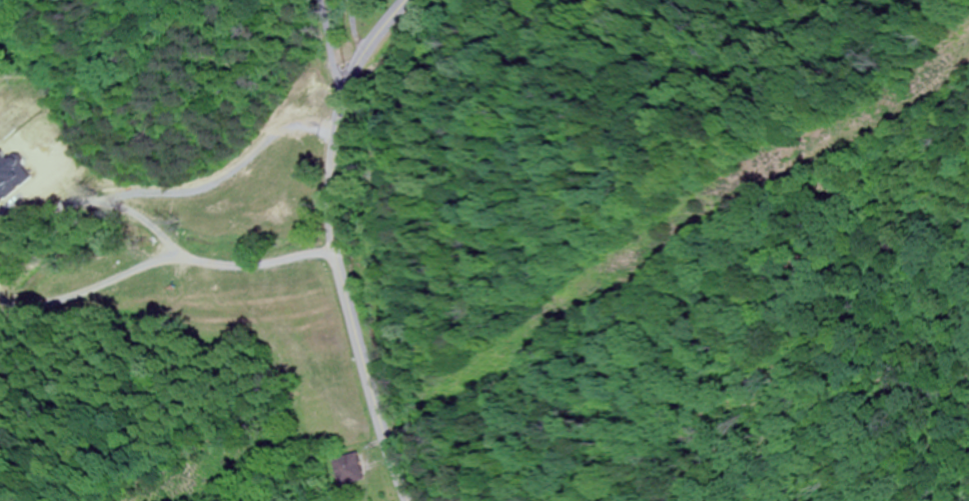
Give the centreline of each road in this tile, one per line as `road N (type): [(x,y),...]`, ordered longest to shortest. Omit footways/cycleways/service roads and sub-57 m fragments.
road 1 (secondary): [(405,500),(330,211),(344,82),(402,0)]

